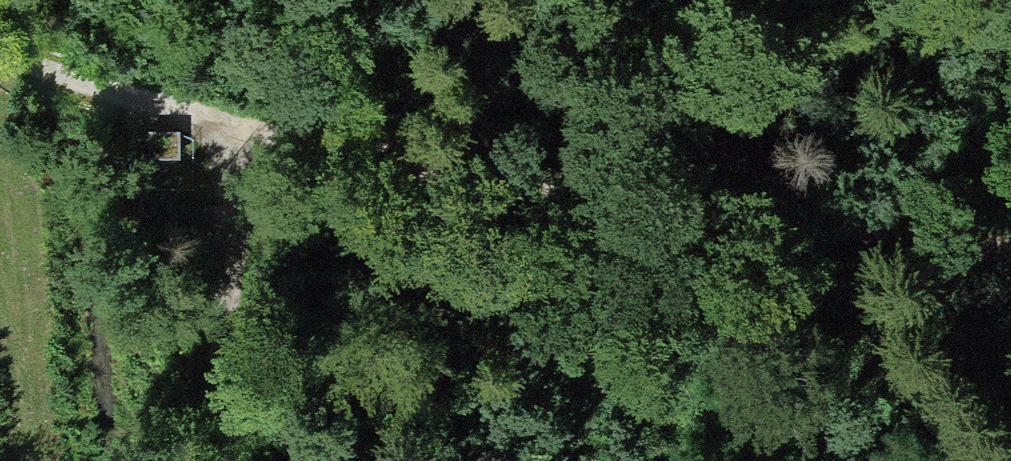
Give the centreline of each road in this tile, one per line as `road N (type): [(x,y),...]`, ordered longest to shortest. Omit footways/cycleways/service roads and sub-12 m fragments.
road 1 (track): [(0,40),(12,58),(245,130),(1010,238)]
road 2 (track): [(221,460),(245,130)]
road 3 (track): [(684,0),(729,99),(799,207)]

